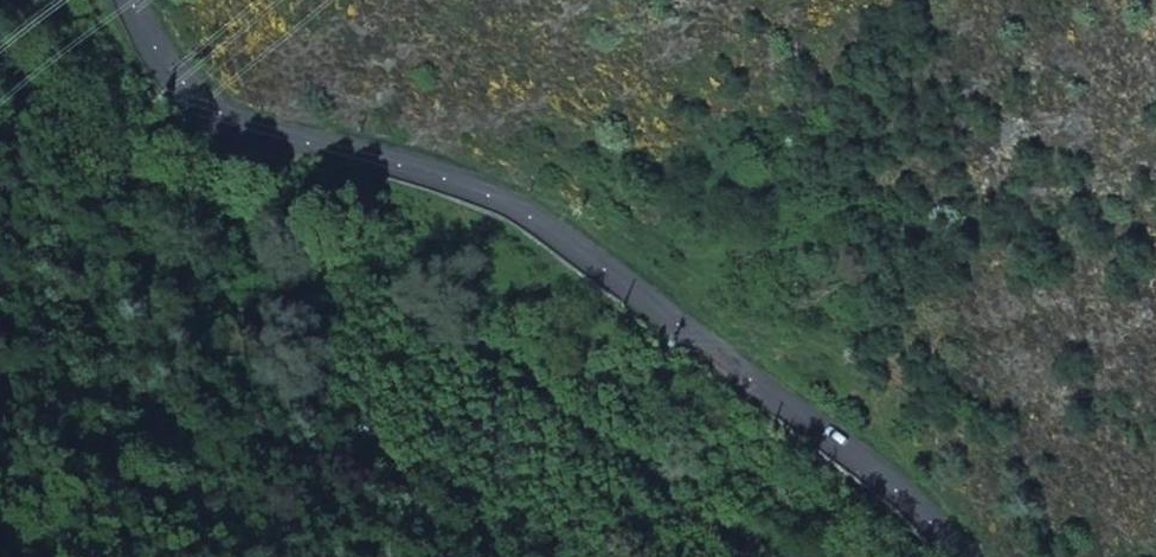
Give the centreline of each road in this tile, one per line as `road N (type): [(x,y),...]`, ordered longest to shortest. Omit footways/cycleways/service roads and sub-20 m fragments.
road 1 (secondary): [(967,556),(909,489),(545,213),(374,145),(249,133),(173,87),(138,0)]

